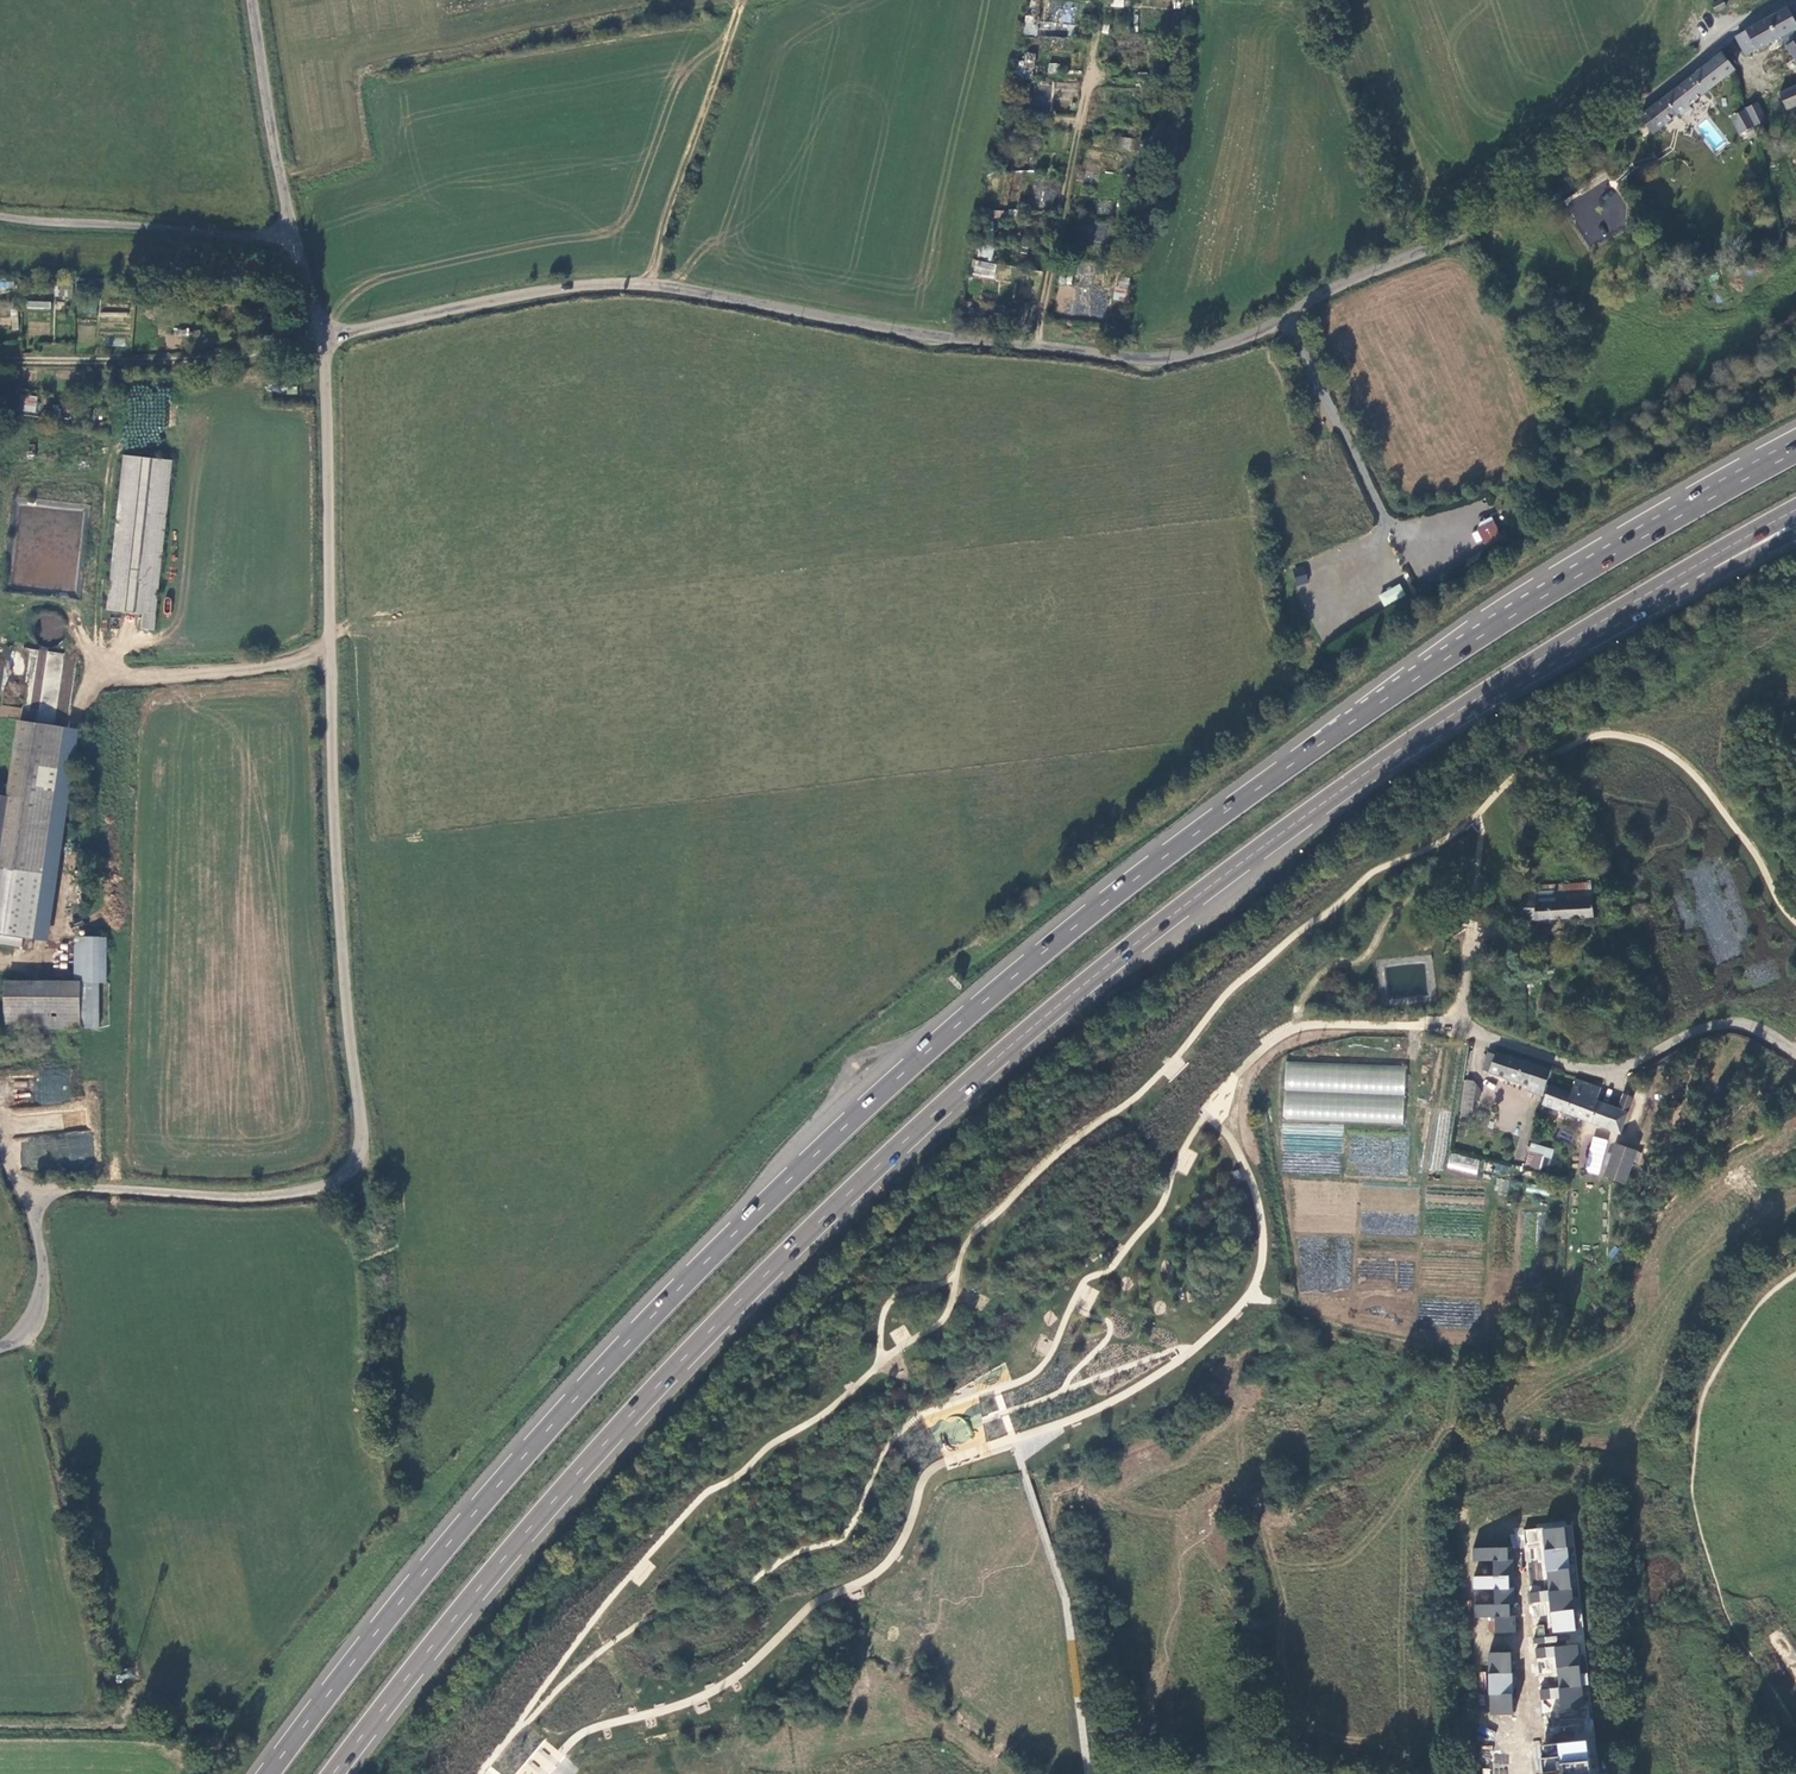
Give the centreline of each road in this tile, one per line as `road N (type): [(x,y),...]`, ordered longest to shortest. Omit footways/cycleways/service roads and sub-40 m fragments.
road 1 (trunk): [(1795,453),(1474,640),(1235,805),(975,1009),(833,1137),(624,1347),(479,1508),(268,1773)]
road 2 (trunk): [(334,1773),(459,1613),(672,1371),(989,1065),(1299,821),(1615,613)]
road 3 (unclassified): [(324,339),(520,296),(619,284),(957,339),(1134,358),(1204,351),(1470,229),(1728,33),(1784,0)]
road 4 (unclassified): [(28,1196),(93,1187),(284,1193),(335,1181),(355,1157),(335,846),(324,339)]
road 5 (track): [(0,965),(40,957),(53,942),(89,689),(101,680),(258,668),(331,645)]
road 6 (track): [(1106,0),(1036,348)]
road 7 (track): [(324,339),(178,361),(0,360)]
road 8 (track): [(654,286),(661,240),(740,0)]
road 9 (unclassified): [(0,216),(296,237)]
road 10 (unclassified): [(296,237),(252,0)]
road 11 (trunk): [(1615,613),(1795,510)]
road 12 (trunk): [(1615,613),(1795,535)]
road 13 (unclassified): [(28,1196),(43,1292),(30,1326),(0,1348)]
road 14 (track): [(149,1727),(0,1726)]

